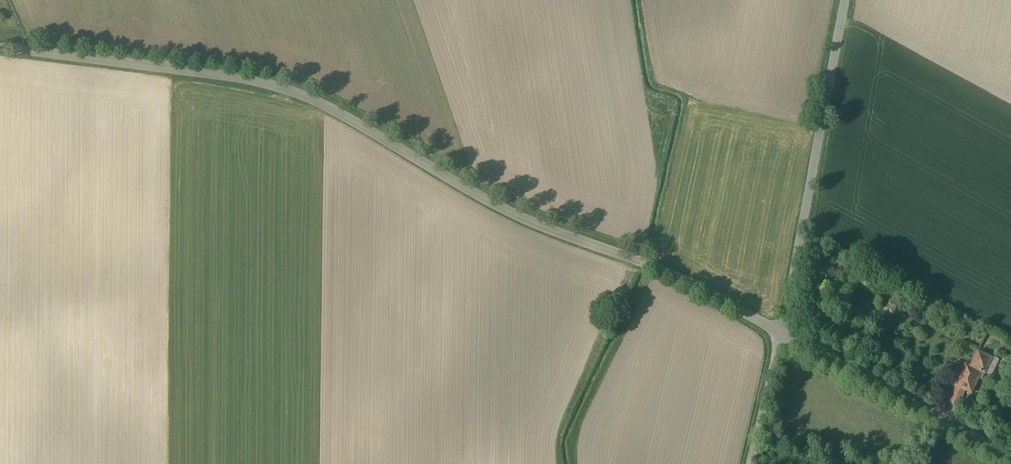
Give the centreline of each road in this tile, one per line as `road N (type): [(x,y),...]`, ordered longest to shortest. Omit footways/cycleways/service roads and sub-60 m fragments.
road 1 (unclassified): [(0,46),(271,84),(335,112),(485,201),(674,275),(782,334)]
road 2 (unclassified): [(843,0),(782,334)]
road 3 (unclassified): [(782,334),(1010,457)]
road 4 (unclassified): [(782,334),(751,463)]

